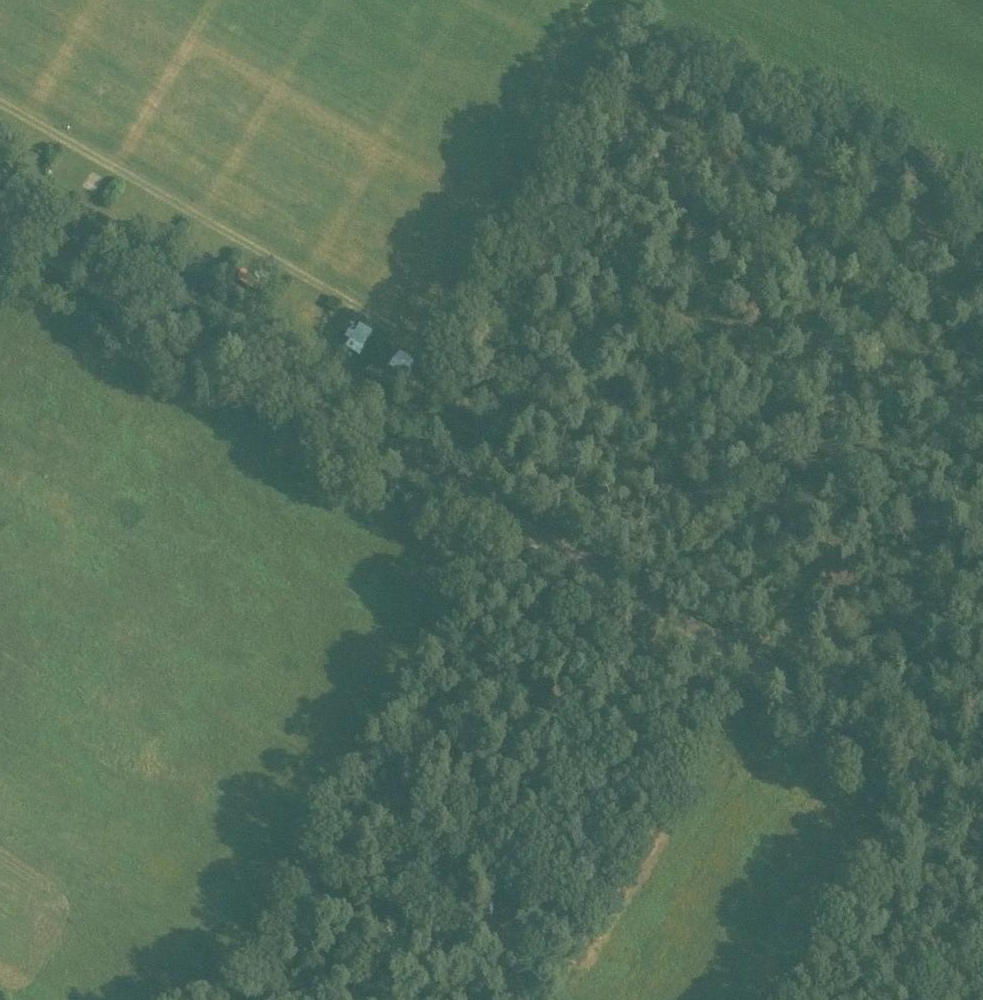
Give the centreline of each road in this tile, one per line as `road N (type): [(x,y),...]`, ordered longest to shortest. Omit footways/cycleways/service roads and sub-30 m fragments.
road 1 (unclassified): [(982,799),(0,224)]

